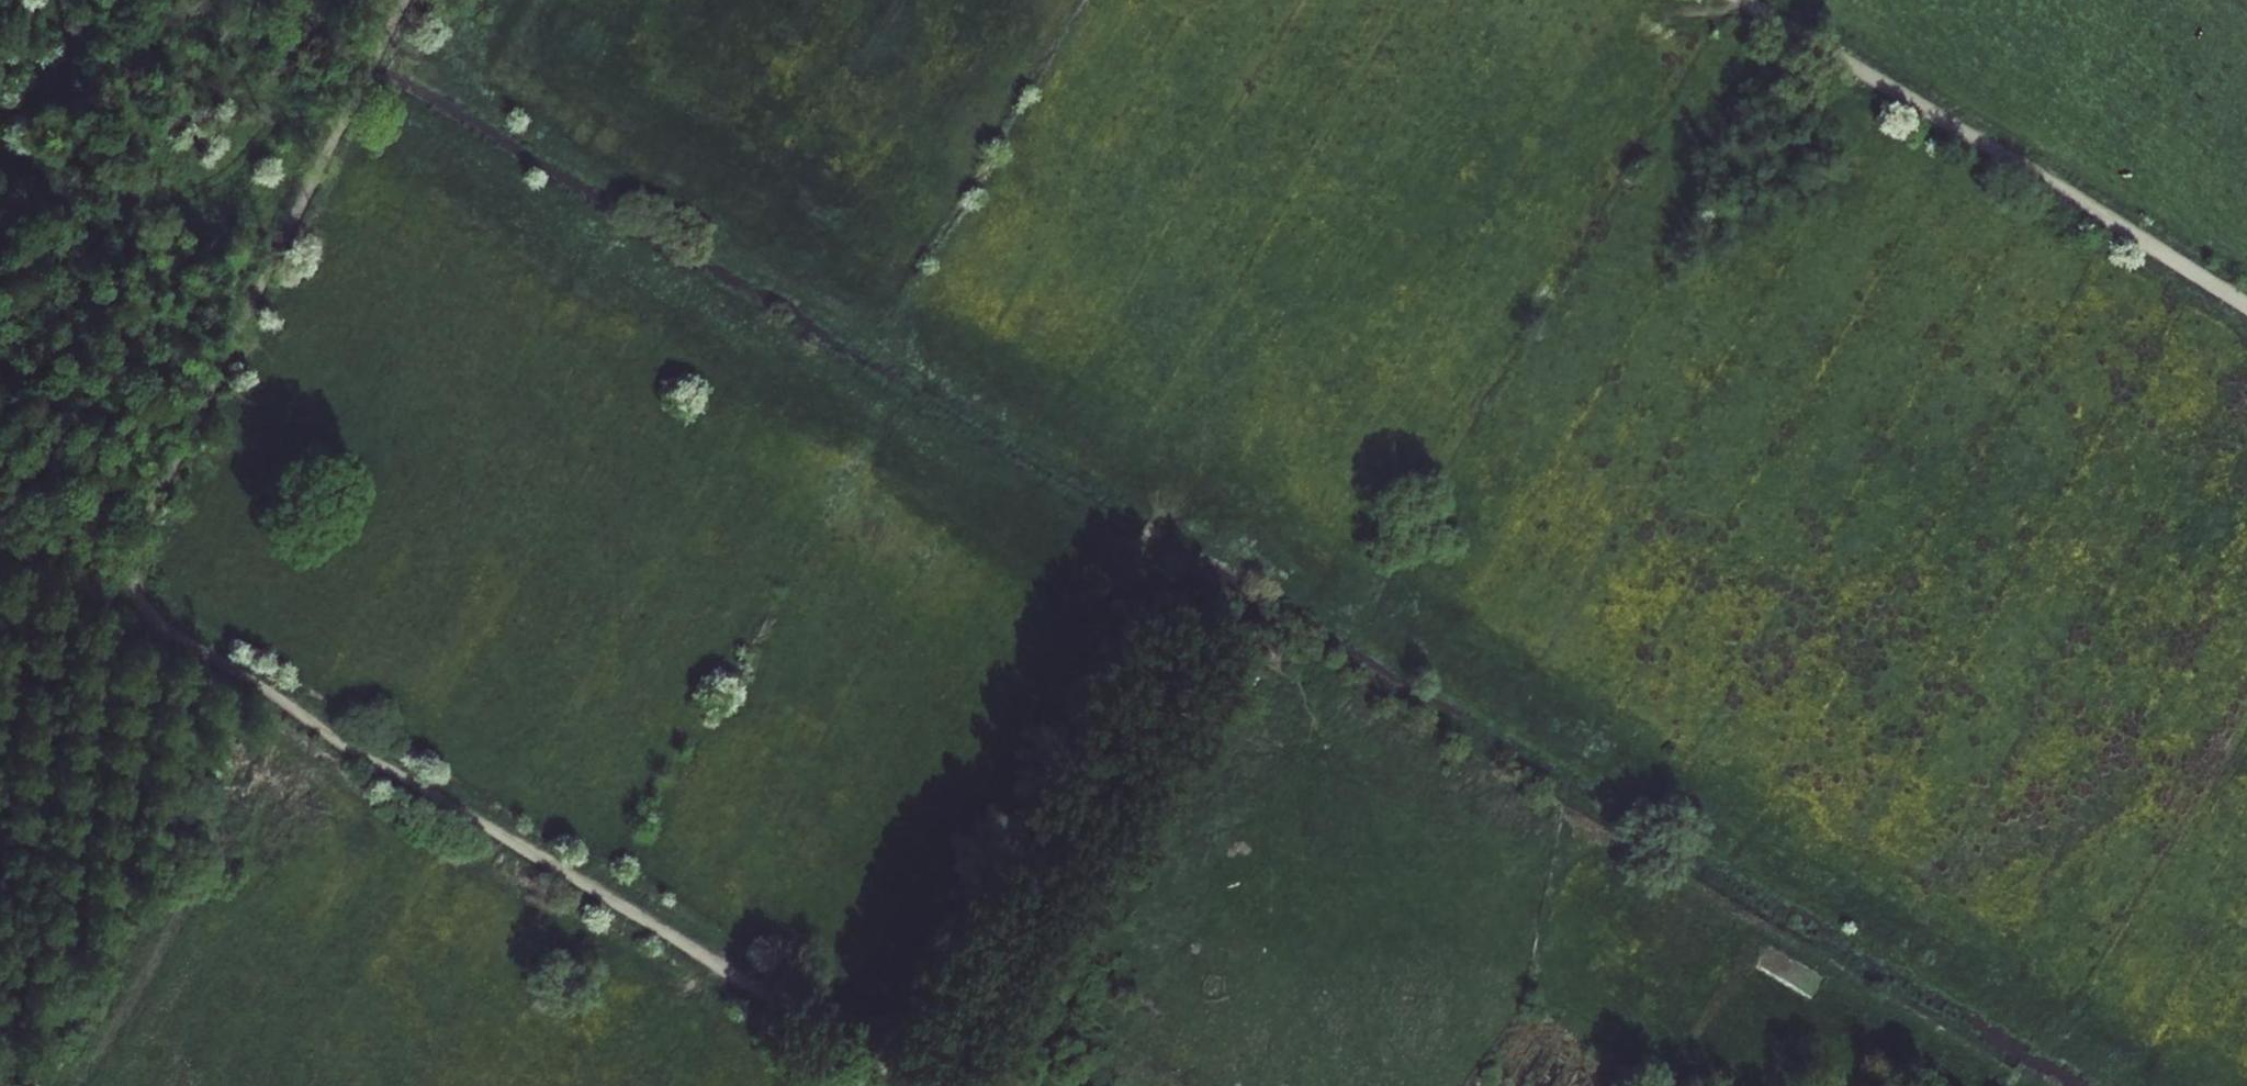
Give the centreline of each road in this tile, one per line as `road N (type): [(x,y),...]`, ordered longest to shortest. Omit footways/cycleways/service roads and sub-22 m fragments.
road 1 (track): [(899,1085),(157,645),(127,582),(149,468),(213,271),(352,0)]
road 2 (track): [(2246,303),(1741,0)]

